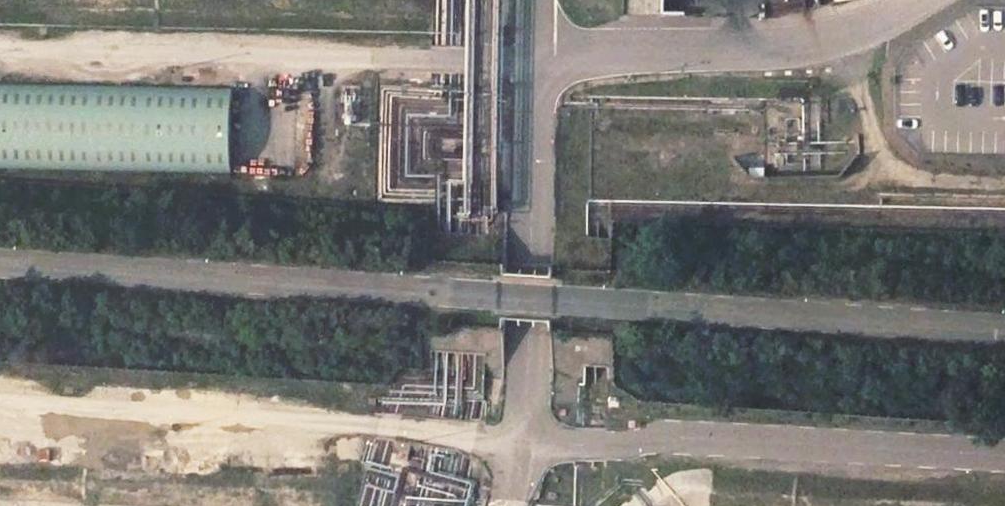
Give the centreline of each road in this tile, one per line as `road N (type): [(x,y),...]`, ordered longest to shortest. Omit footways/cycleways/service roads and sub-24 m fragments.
road 1 (unclassified): [(1004,325),(0,262)]
road 2 (unclassified): [(539,54),(524,443),(1004,462)]
road 3 (unclassified): [(922,0),(857,30),(776,49),(539,54)]
road 4 (track): [(857,30),(866,101),(887,149),(920,177),(1004,184)]

